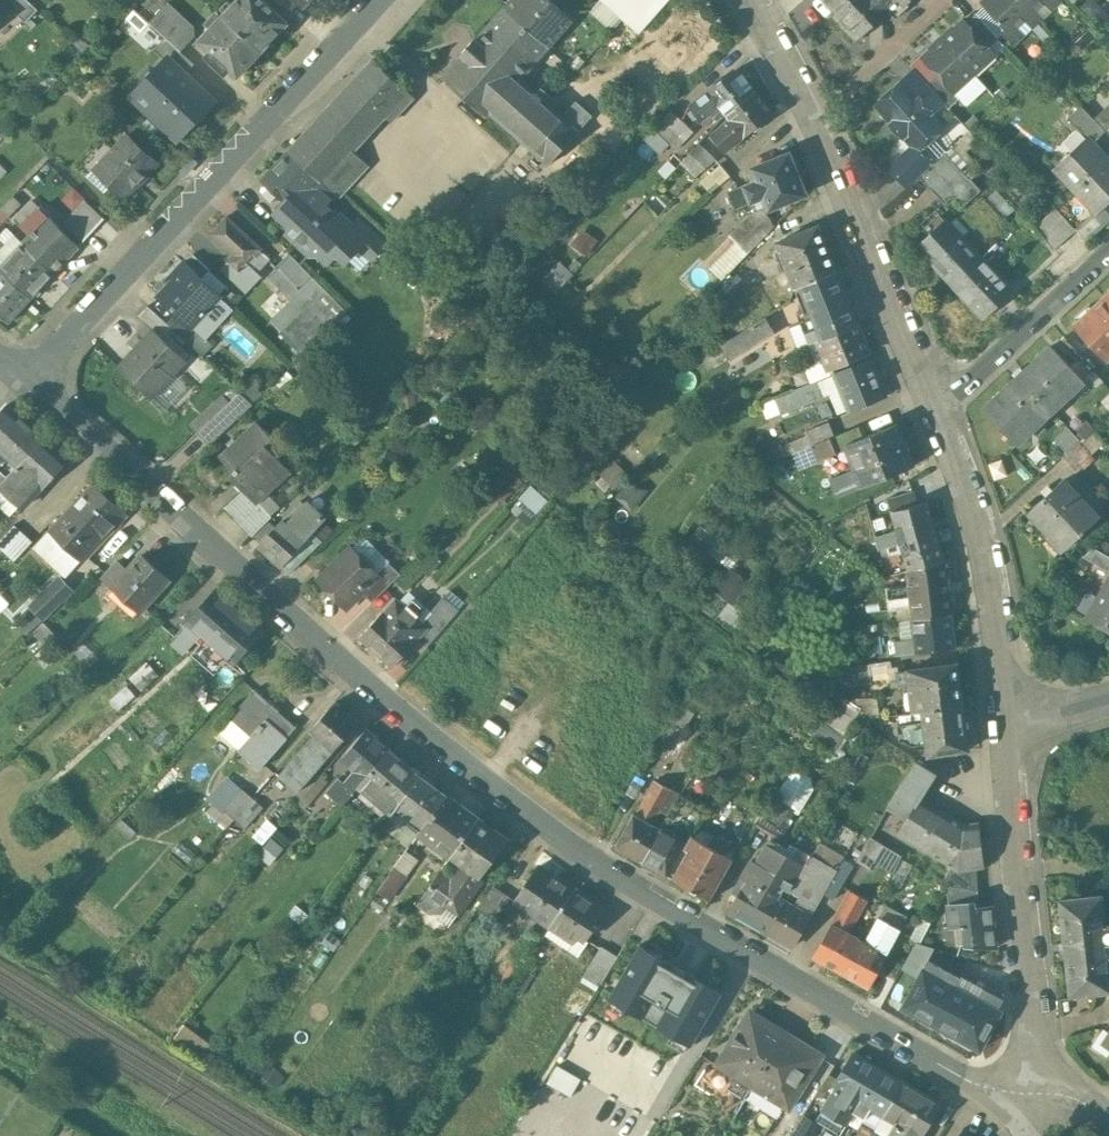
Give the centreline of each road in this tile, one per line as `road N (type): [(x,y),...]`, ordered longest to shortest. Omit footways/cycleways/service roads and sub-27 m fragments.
road 1 (residential): [(1038,1081),(972,1082),(541,823),(408,721),(40,382)]
road 2 (residential): [(40,382),(392,0)]
road 3 (residential): [(940,412),(815,120),(748,0)]
road 4 (residential): [(1038,1081),(1013,707)]
road 5 (residential): [(1013,707),(985,543),(940,412)]
road 6 (residential): [(940,412),(1108,253)]

